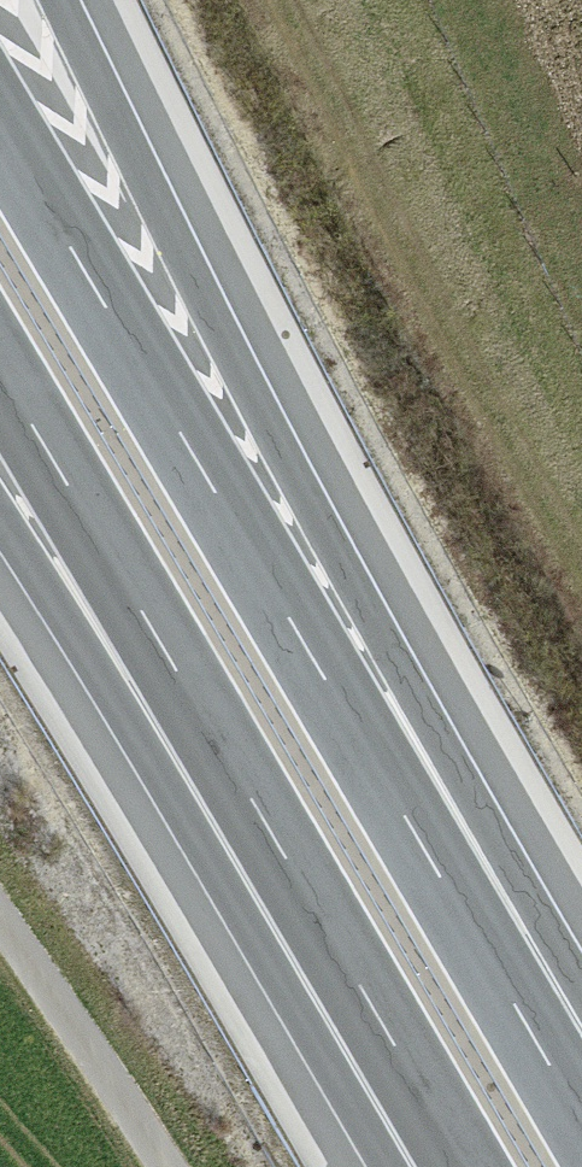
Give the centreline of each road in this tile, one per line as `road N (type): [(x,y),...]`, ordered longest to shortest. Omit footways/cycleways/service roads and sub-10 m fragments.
road 1 (motorway): [(581,1112),(436,849),(0,117)]
road 2 (motorway): [(581,1006),(573,954),(292,453),(67,0)]
road 3 (motorway): [(0,361),(469,1166)]
road 4 (motorway): [(0,518),(369,1119),(416,1166)]

